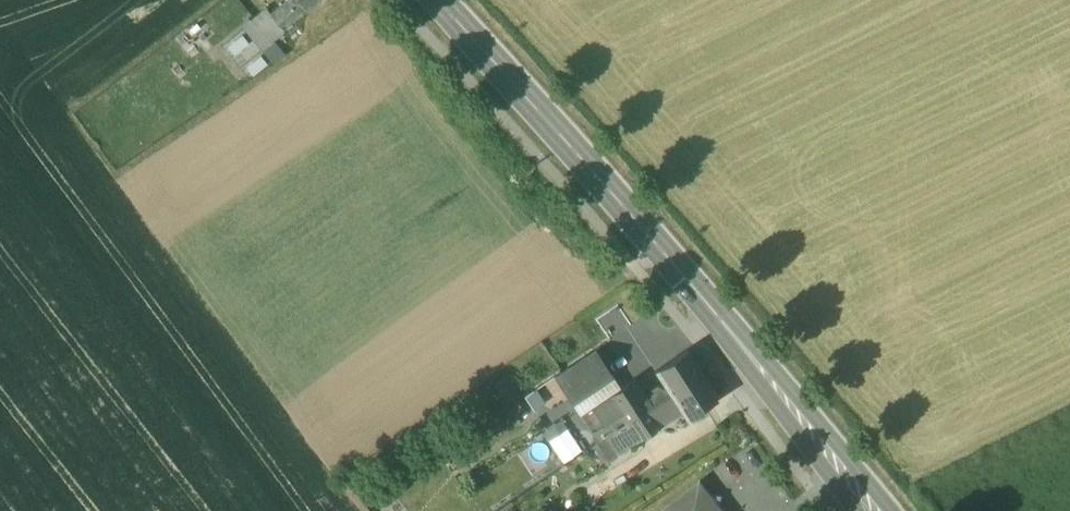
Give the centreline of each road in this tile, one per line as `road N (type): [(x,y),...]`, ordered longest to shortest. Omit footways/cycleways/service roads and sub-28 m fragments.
road 1 (primary): [(874,510),(698,292),(438,0)]

